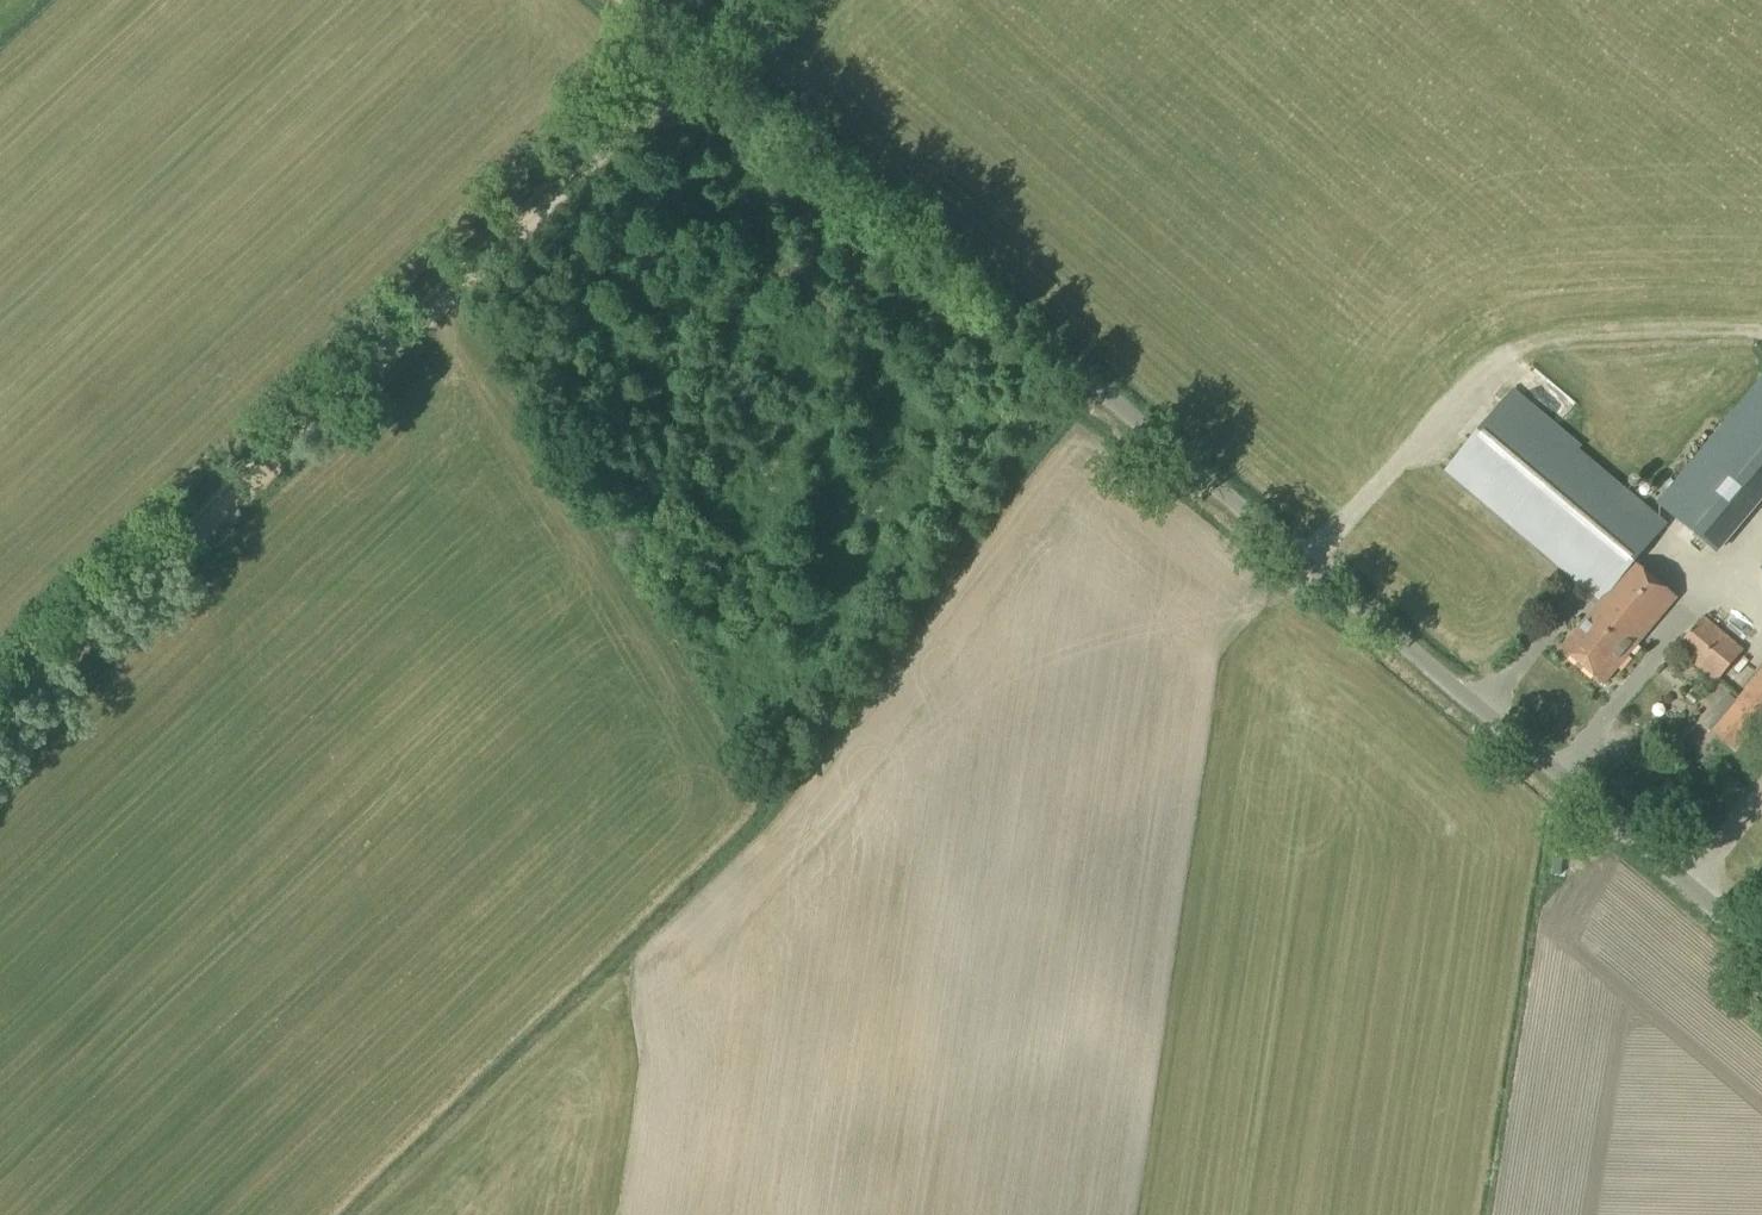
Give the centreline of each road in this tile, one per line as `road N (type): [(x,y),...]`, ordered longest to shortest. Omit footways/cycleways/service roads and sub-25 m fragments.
road 1 (unclassified): [(1761,938),(699,58)]
road 2 (track): [(0,717),(699,58)]

